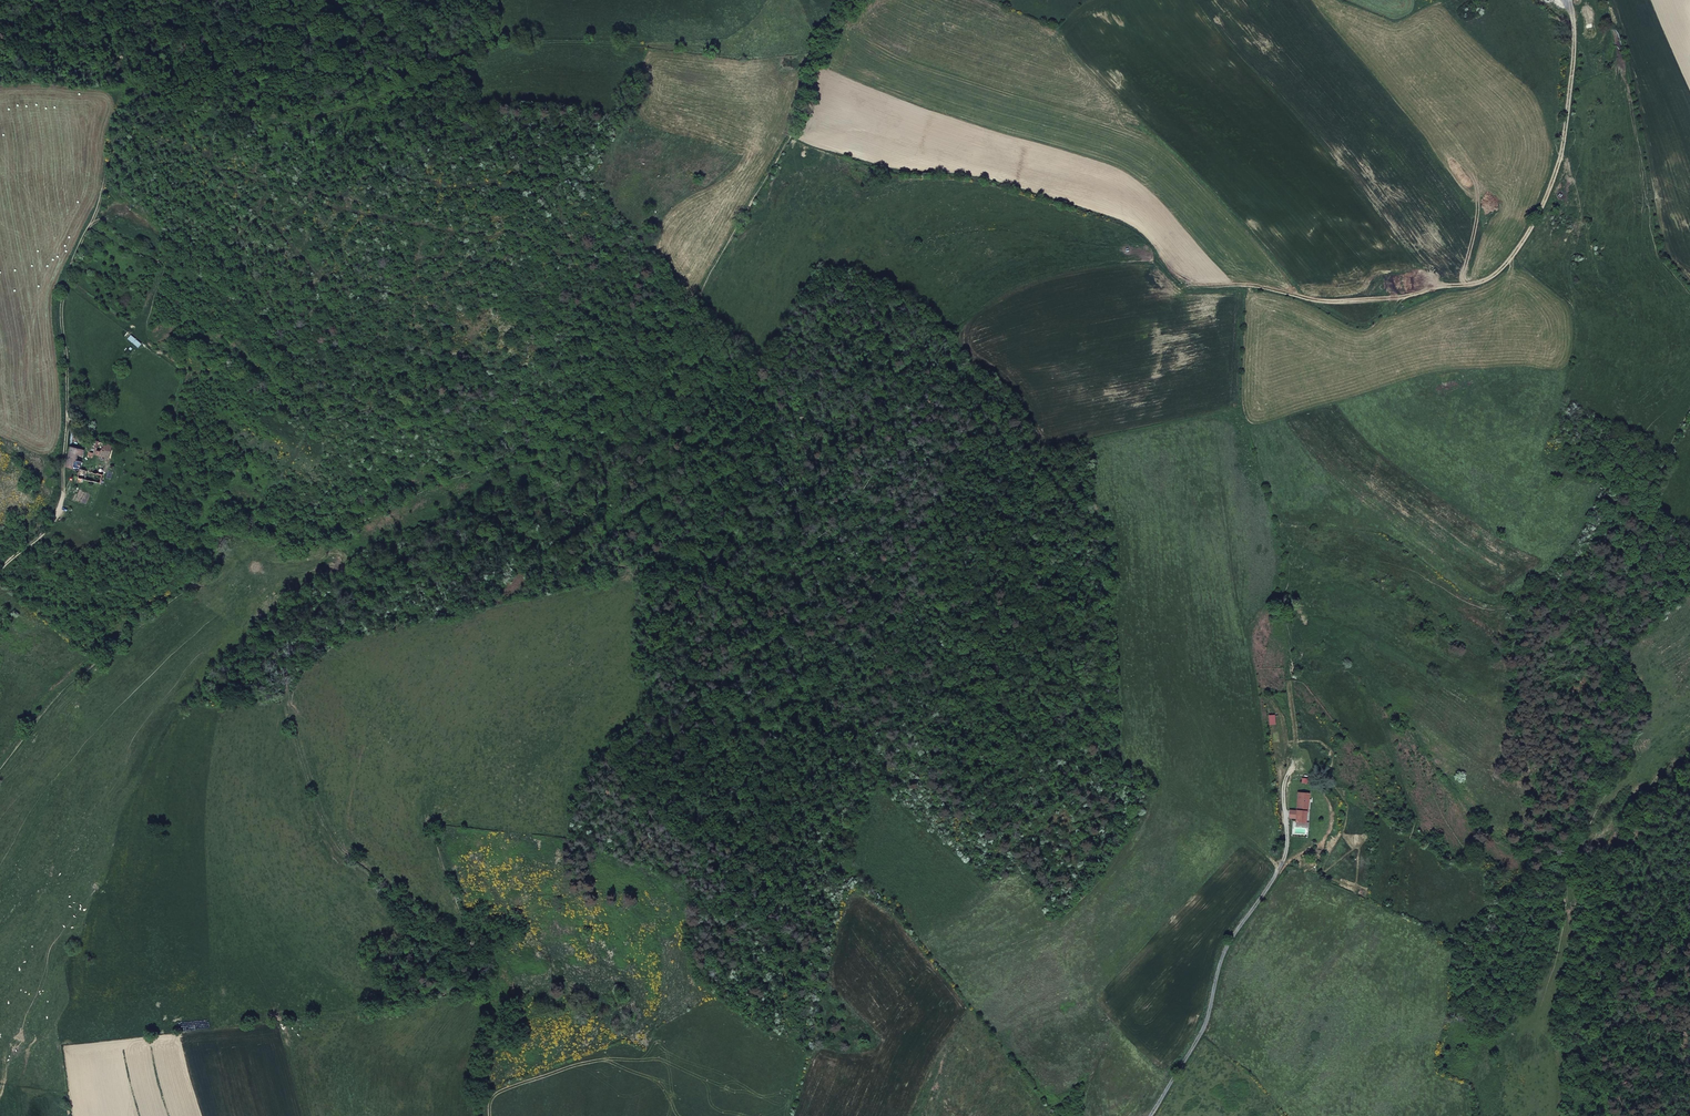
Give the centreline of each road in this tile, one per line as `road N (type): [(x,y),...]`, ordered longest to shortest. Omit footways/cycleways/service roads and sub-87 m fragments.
road 1 (track): [(536,41),(326,109),(147,111),(122,130),(63,298),(69,390),(58,509),(0,567)]
road 2 (track): [(0,768),(59,691),(203,573),(232,519),(299,544),(336,540),(598,396),(657,359),(684,322)]
road 3 (track): [(625,379),(530,393),(435,393),(311,417),(221,358),(161,344),(147,320)]
road 4 (unclassified): [(1285,811),(1283,861),(1227,946),(1201,1032),(1150,1115)]

